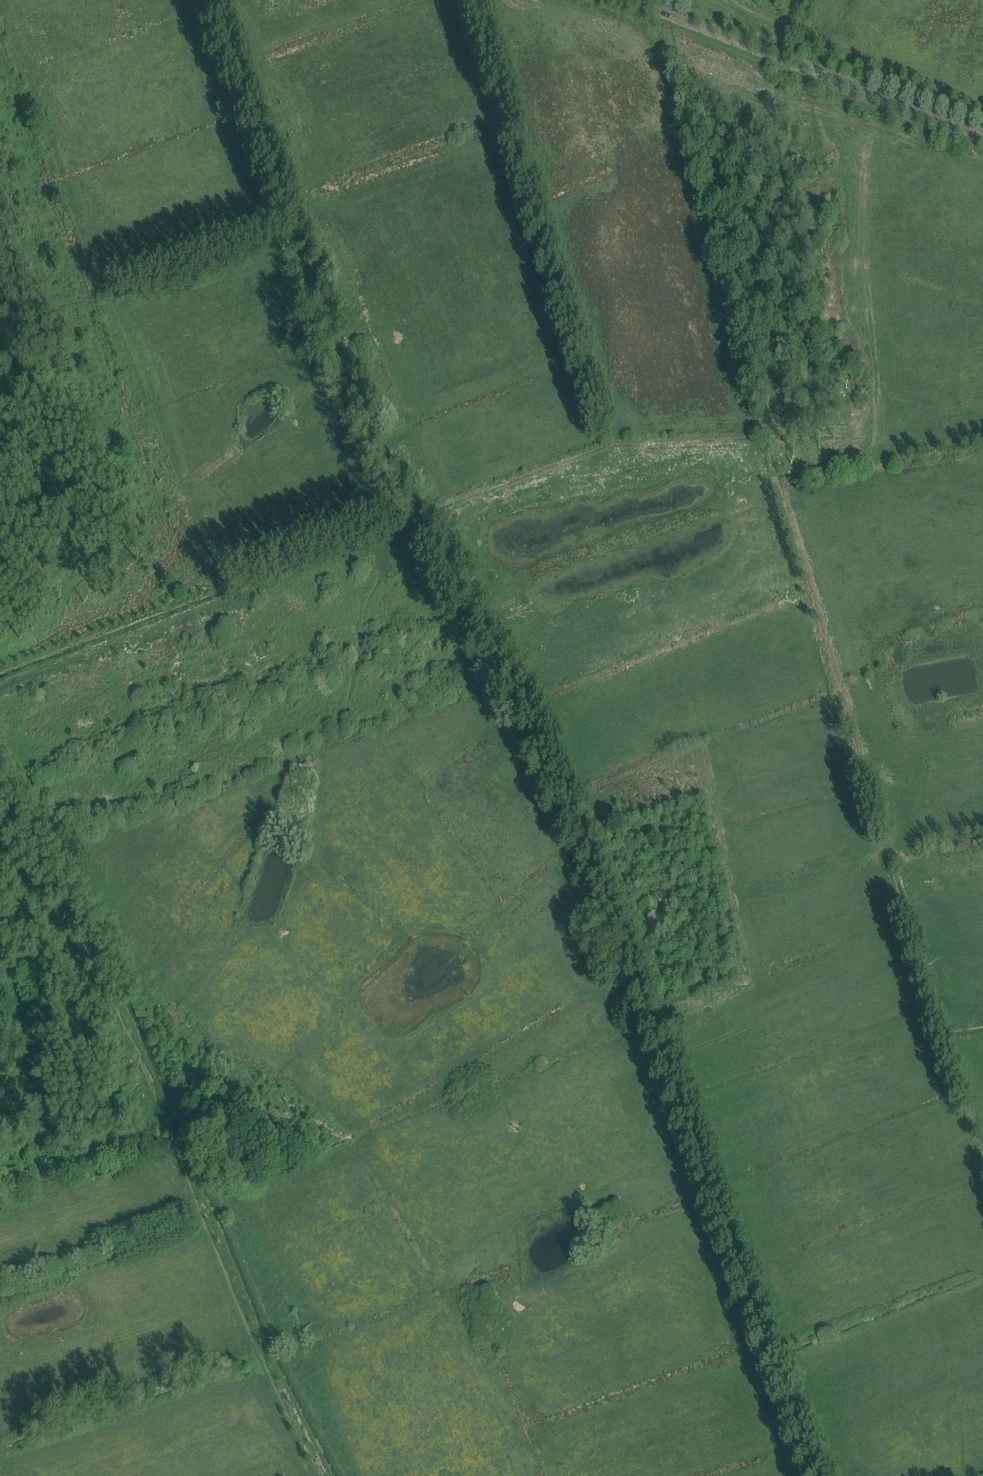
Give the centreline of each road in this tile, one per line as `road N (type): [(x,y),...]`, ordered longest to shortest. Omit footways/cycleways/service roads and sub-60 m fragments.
road 1 (track): [(817,1475),(577,811),(349,389),(208,0)]
road 2 (tertiary): [(982,137),(636,0)]

